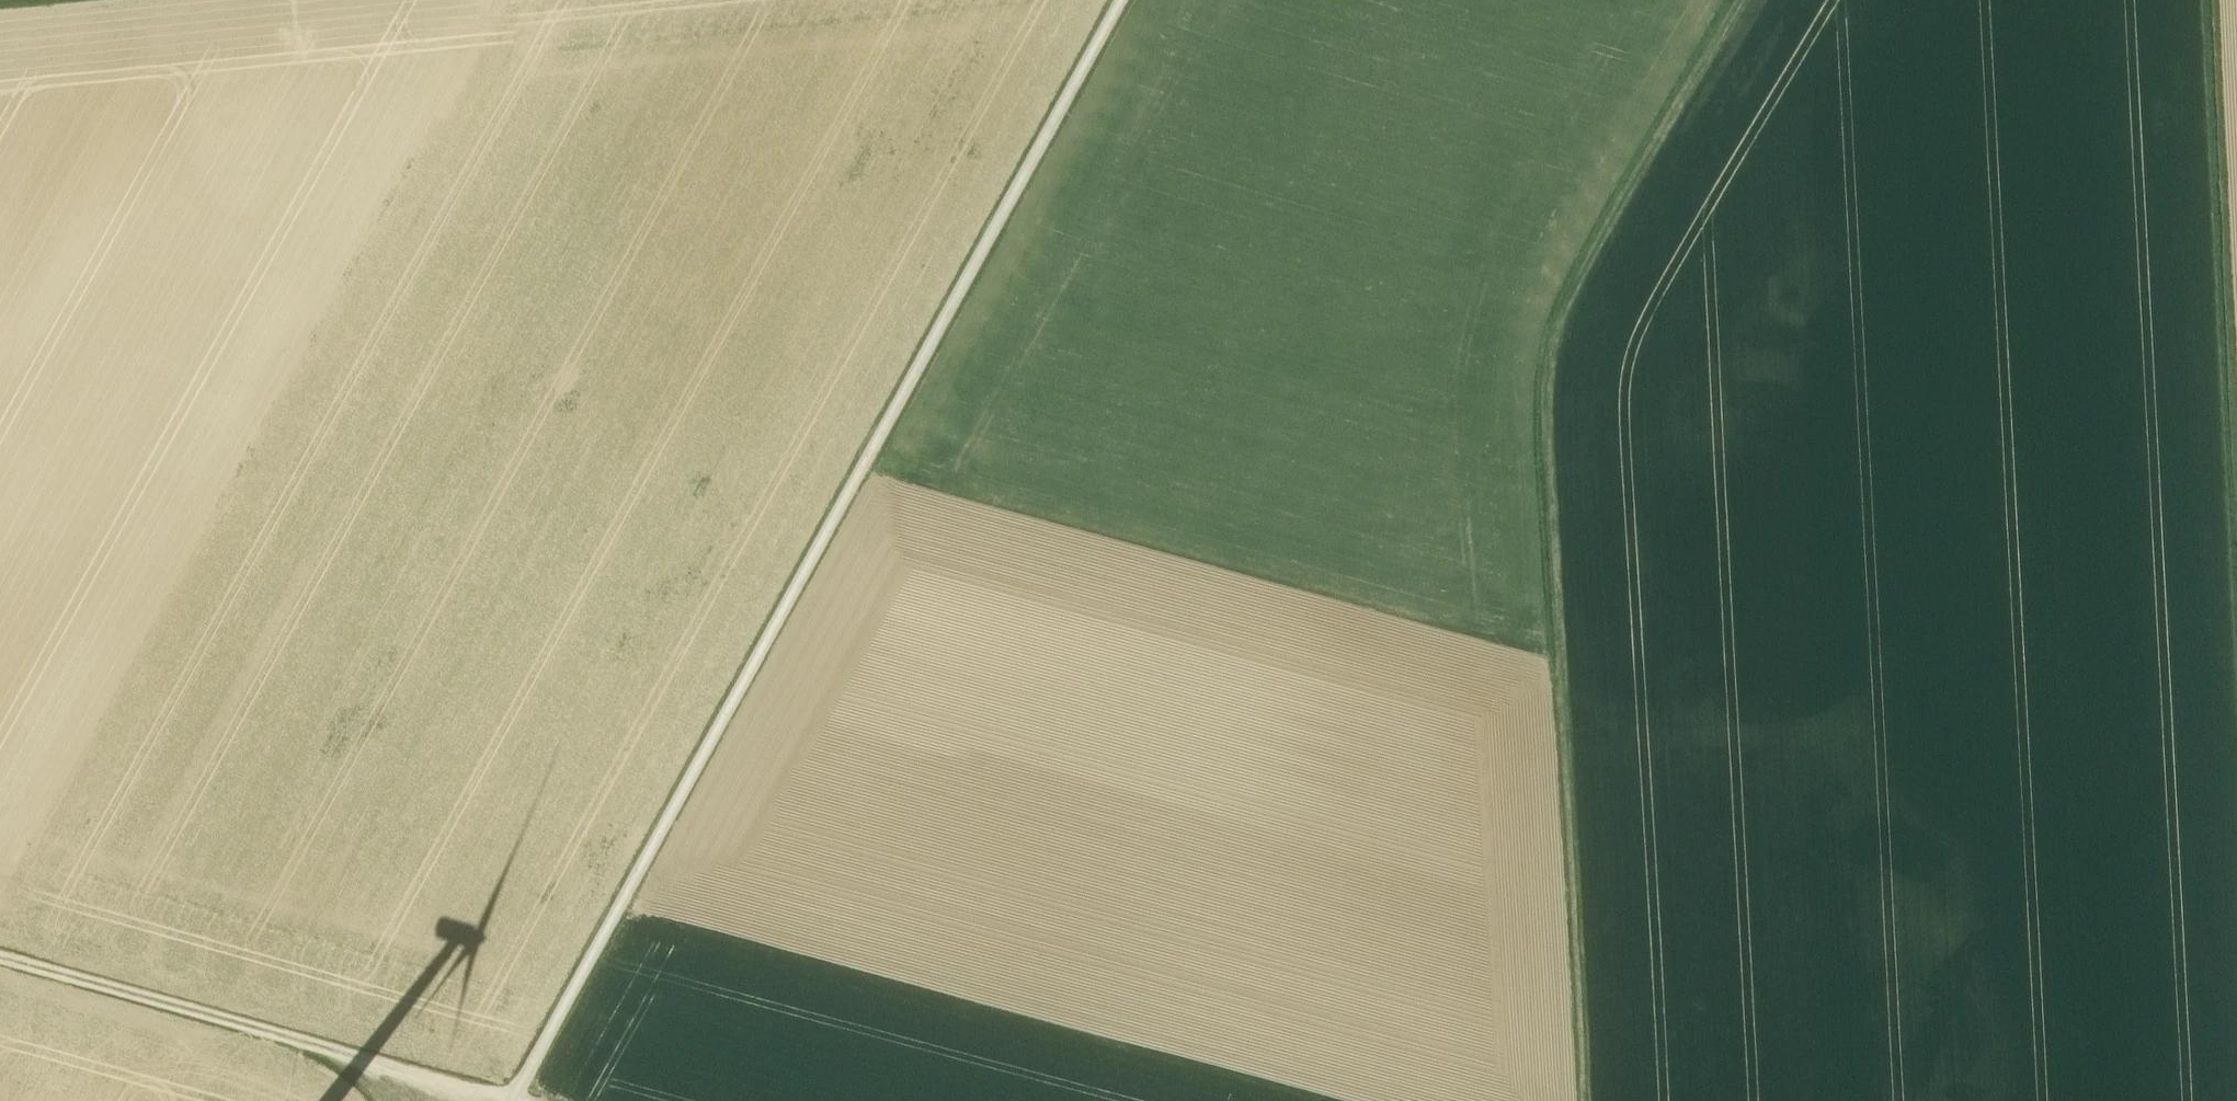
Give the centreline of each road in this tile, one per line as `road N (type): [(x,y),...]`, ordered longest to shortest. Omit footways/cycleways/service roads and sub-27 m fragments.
road 1 (track): [(512,1100),(1120,0)]
road 2 (track): [(1740,0),(1564,304),(1545,355),(1583,1100)]
road 3 (track): [(0,955),(516,1094)]

